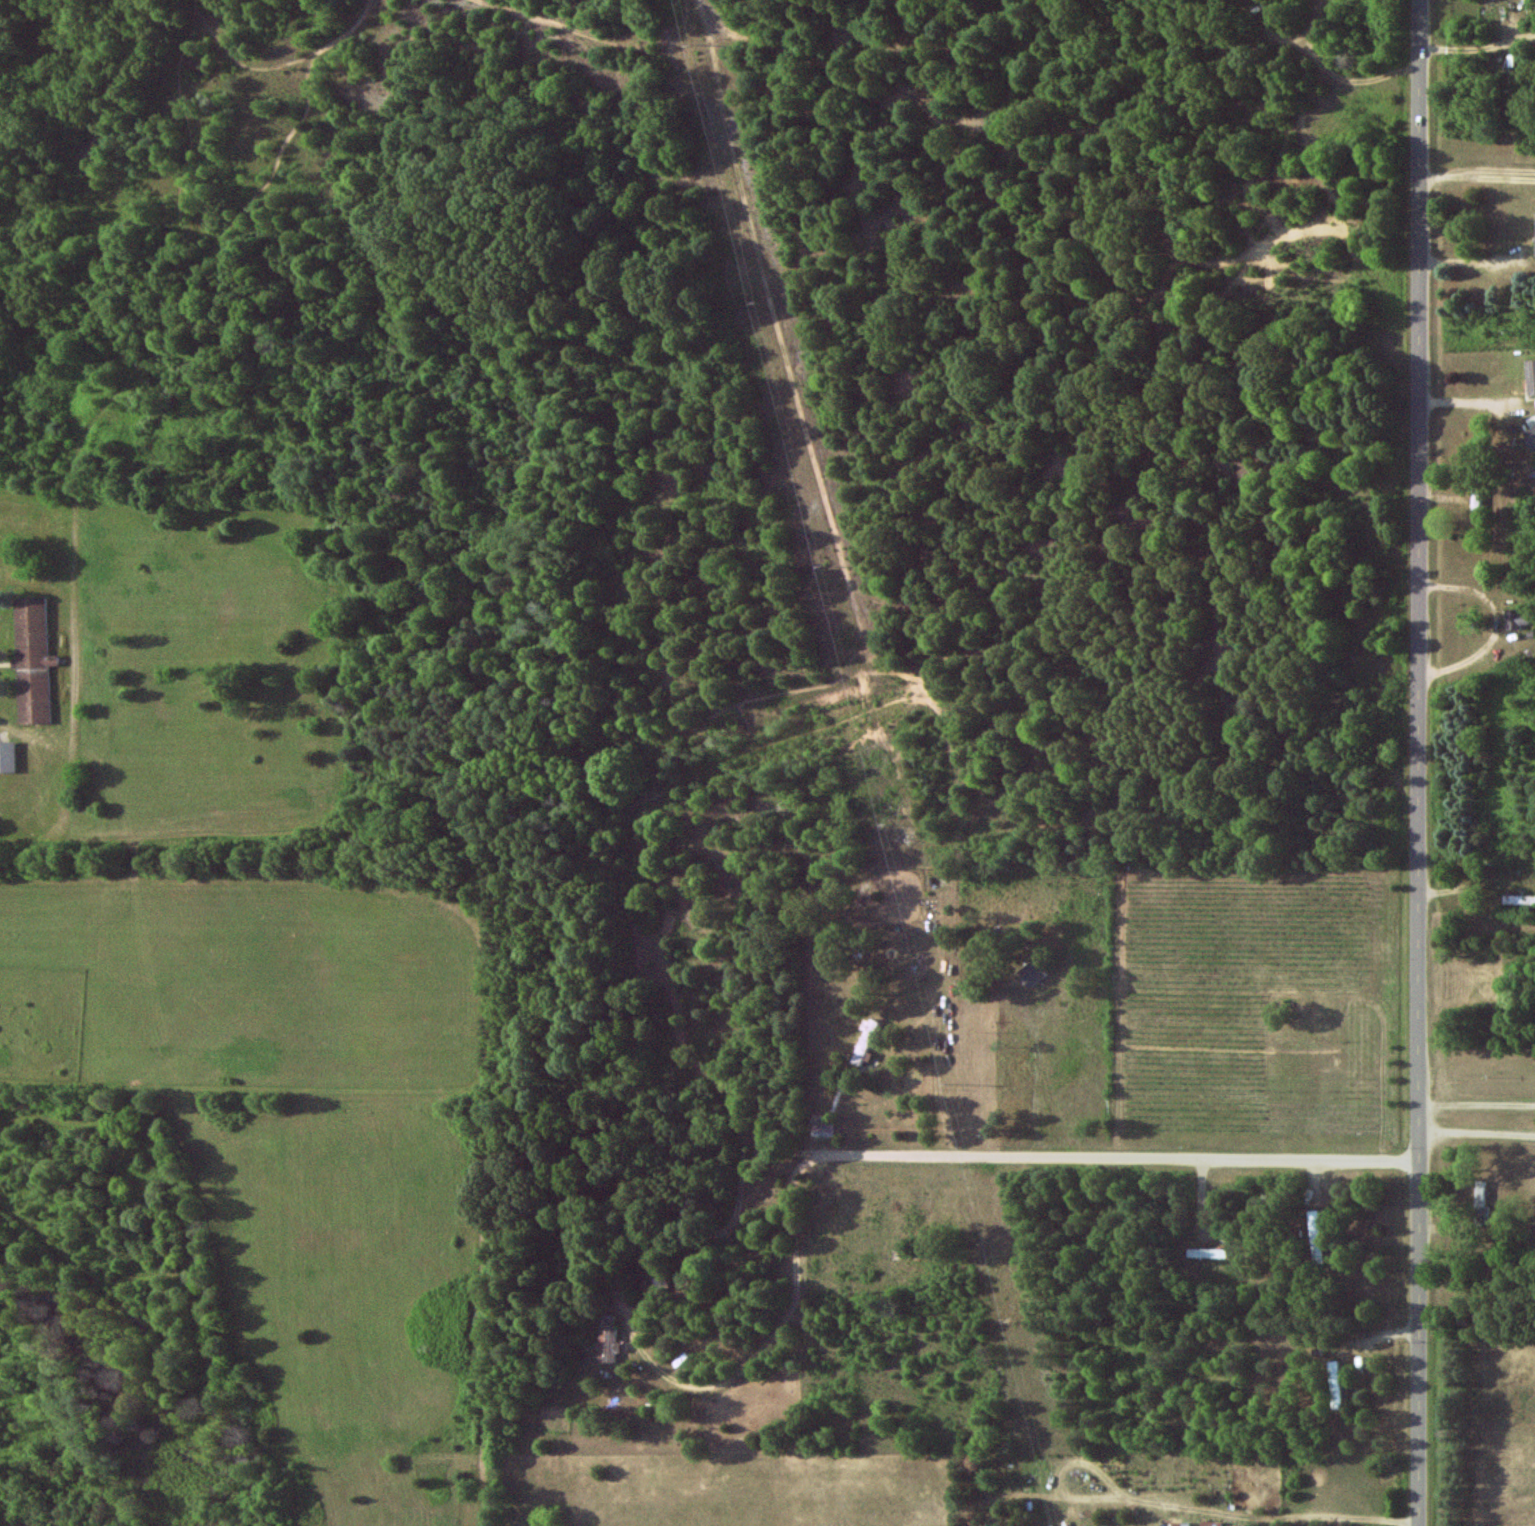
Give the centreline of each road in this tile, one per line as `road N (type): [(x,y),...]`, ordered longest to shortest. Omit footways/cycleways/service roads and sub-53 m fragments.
road 1 (residential): [(1420,1525),(1419,0)]
road 2 (residential): [(1422,1163),(813,1157)]

